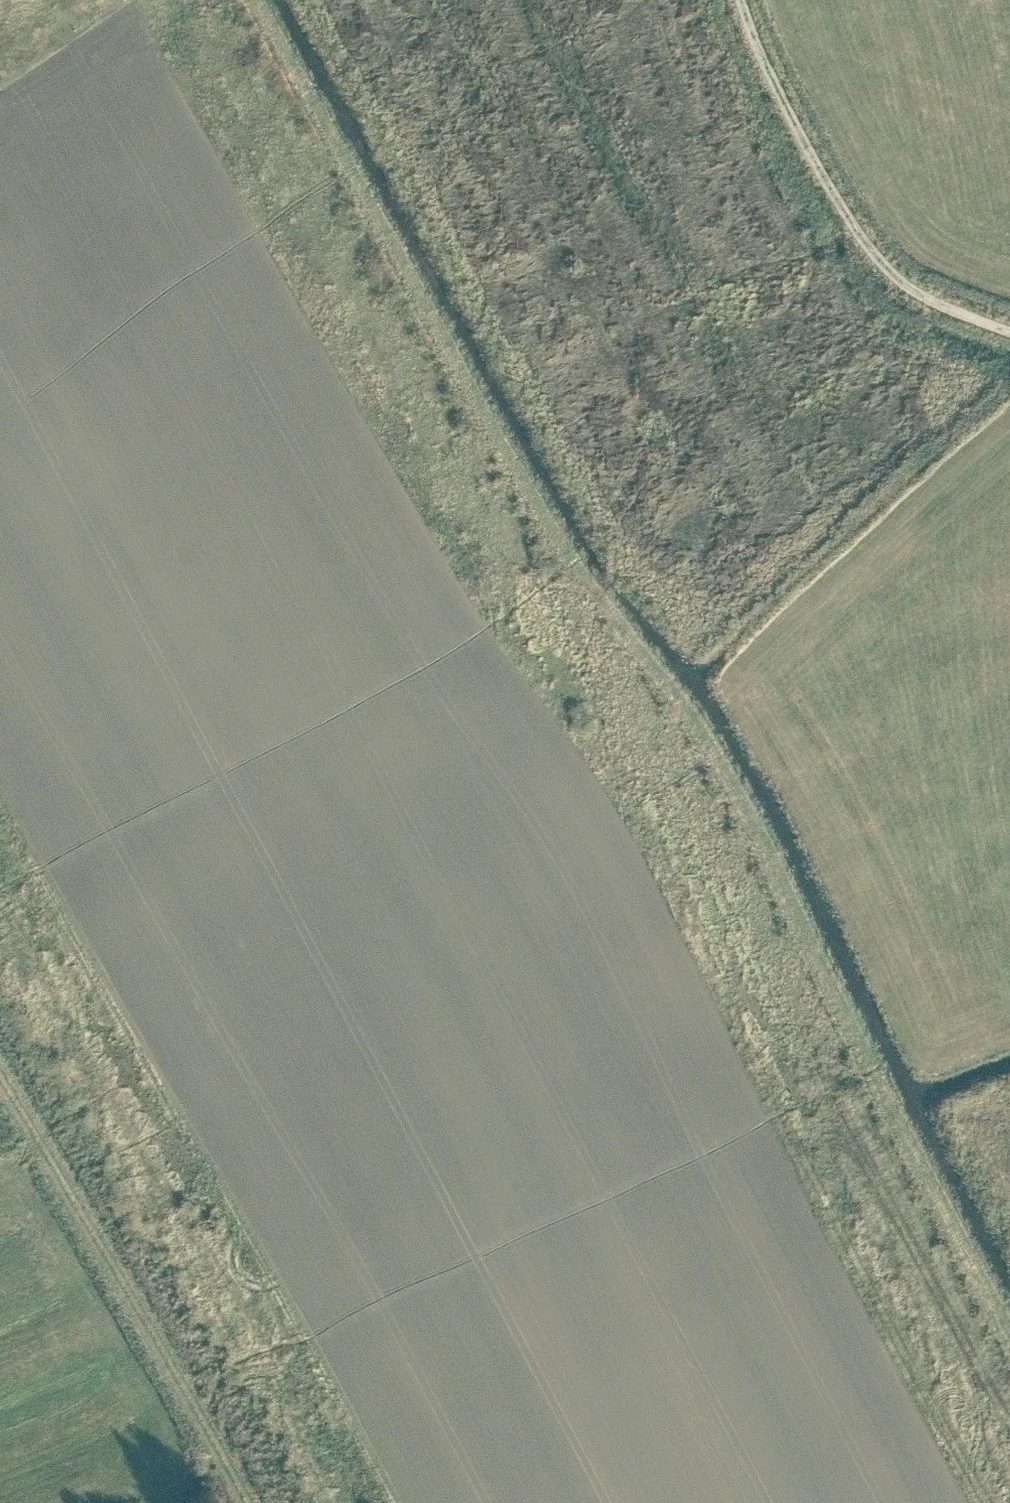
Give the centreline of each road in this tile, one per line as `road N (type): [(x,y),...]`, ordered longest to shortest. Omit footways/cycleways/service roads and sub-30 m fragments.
road 1 (track): [(1009,335),(895,282),(813,161),(738,0)]

